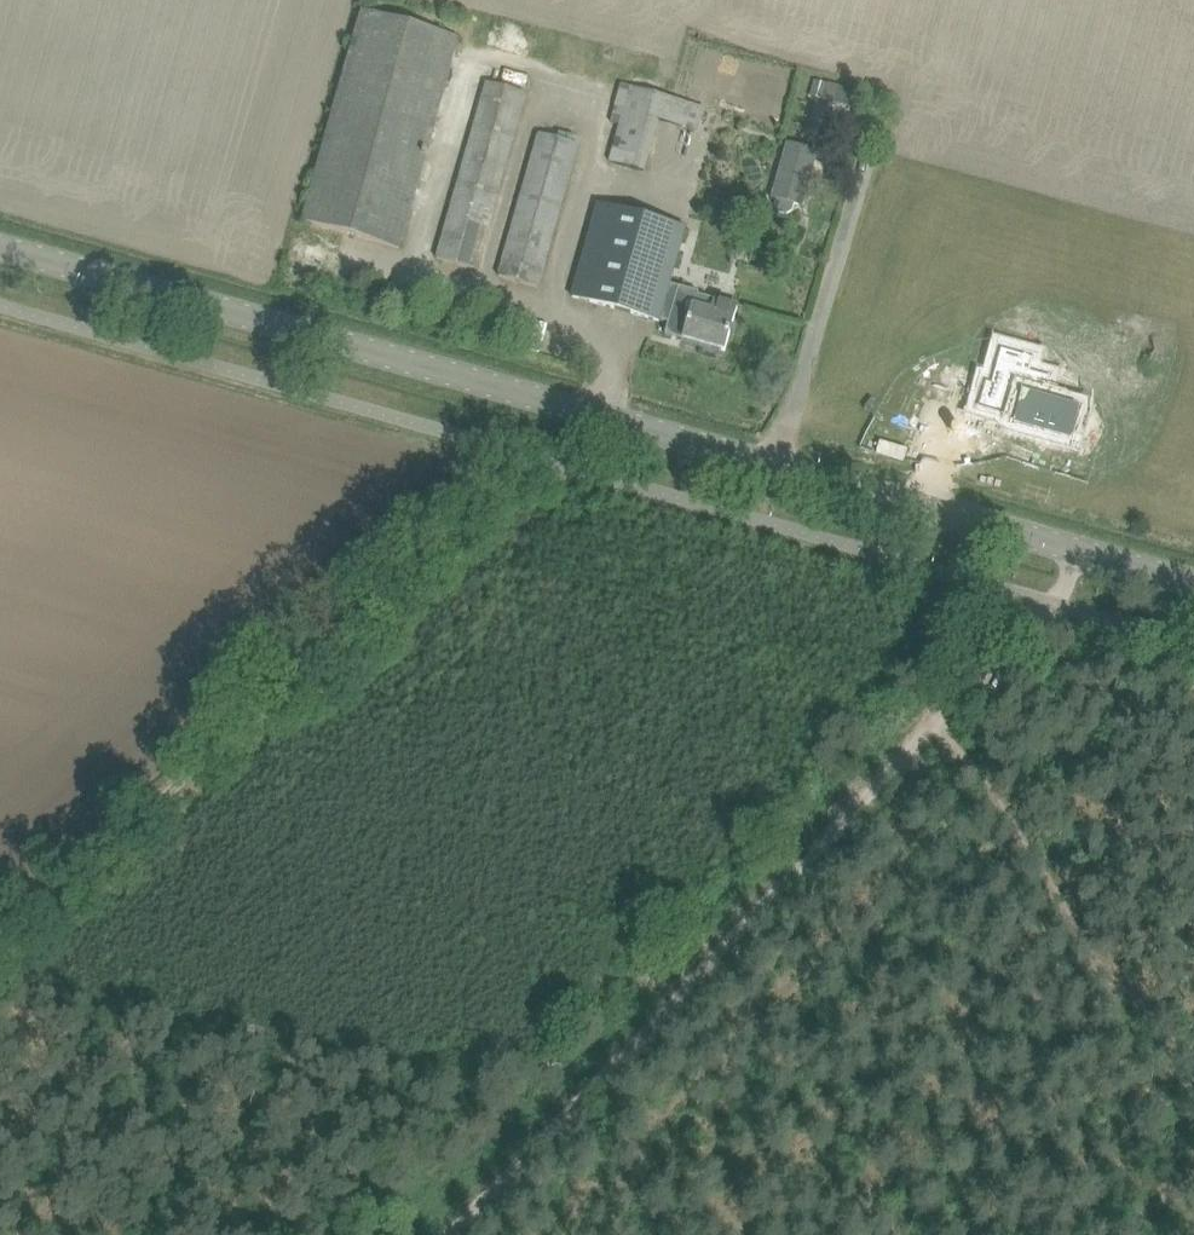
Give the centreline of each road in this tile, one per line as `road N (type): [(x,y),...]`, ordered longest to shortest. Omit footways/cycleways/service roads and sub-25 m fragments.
road 1 (tertiary): [(1193,583),(0,246)]
road 2 (track): [(1064,604),(452,1234)]
road 3 (track): [(0,924),(517,452)]
road 4 (track): [(1193,1048),(1112,990),(939,735)]
road 5 (track): [(589,1098),(756,1234)]

